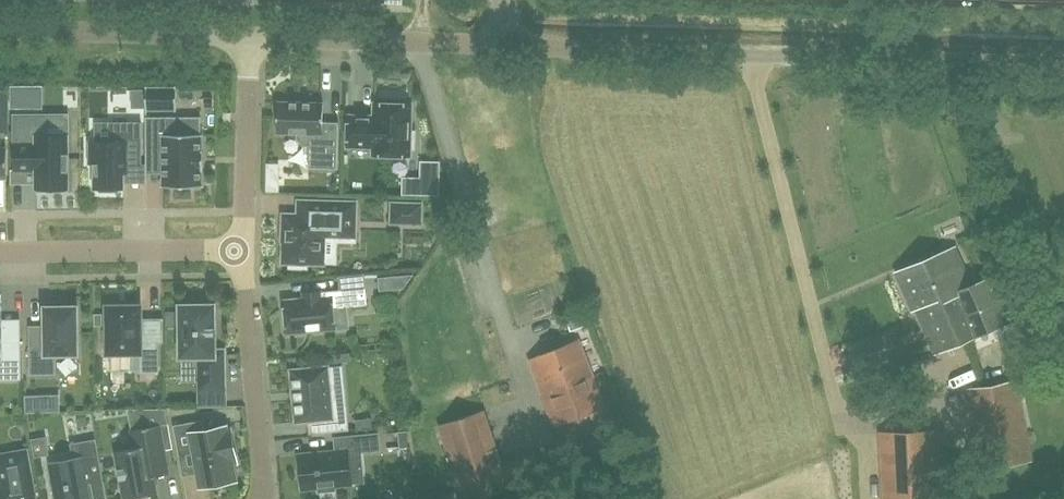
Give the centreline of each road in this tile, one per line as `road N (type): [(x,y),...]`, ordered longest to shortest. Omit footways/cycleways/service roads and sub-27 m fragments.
road 1 (unclassified): [(1063,65),(504,44)]
road 2 (residential): [(504,44),(250,37)]
road 3 (residential): [(250,37),(0,28)]
road 4 (residential): [(243,250),(261,498)]
road 5 (residential): [(0,253),(243,250)]
road 6 (residential): [(250,37),(243,250)]

